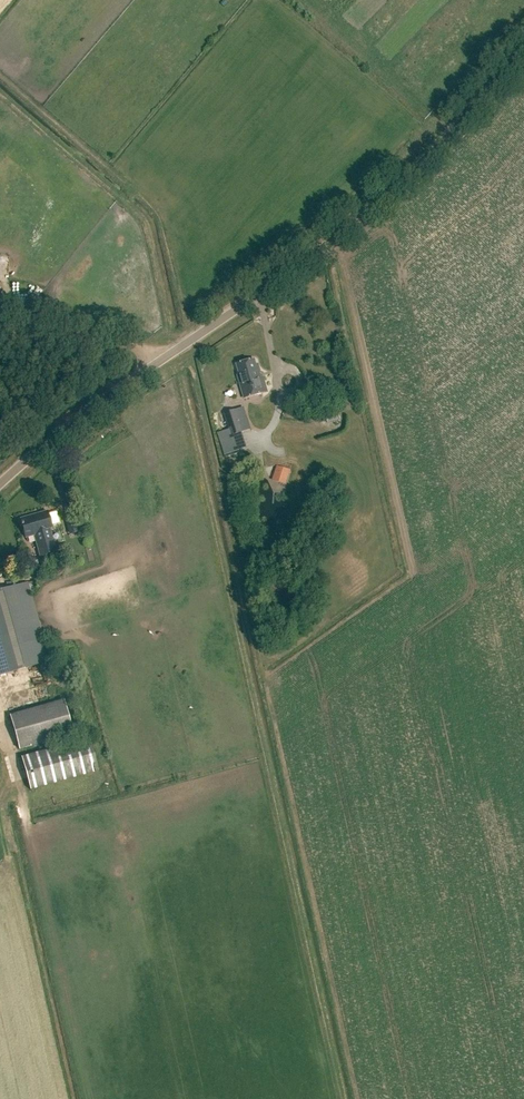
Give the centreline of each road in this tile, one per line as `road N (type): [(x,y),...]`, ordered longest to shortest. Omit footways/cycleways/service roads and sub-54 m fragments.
road 1 (unclassified): [(0,491),(388,194),(523,53)]
road 2 (track): [(180,350),(0,333)]

